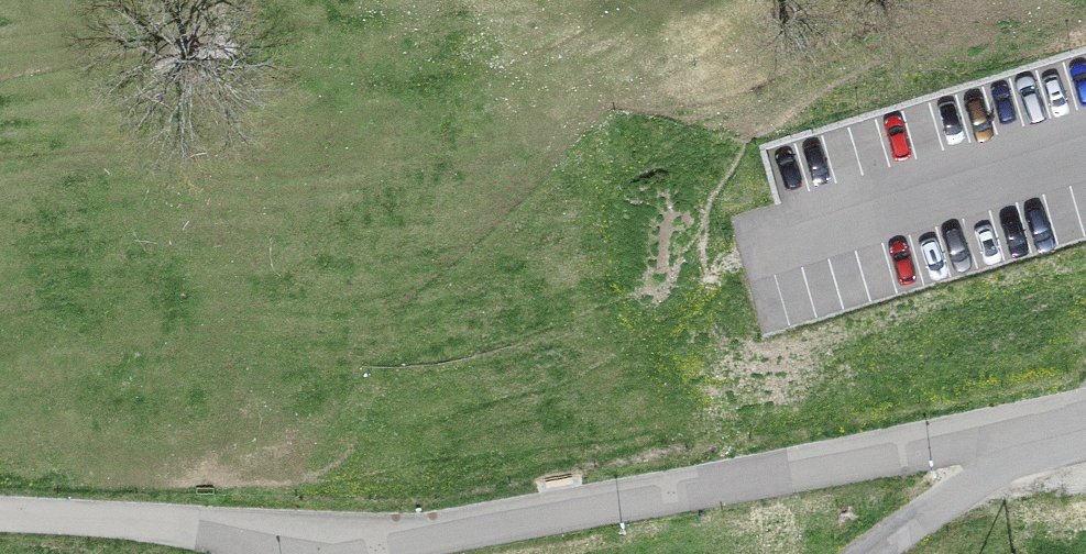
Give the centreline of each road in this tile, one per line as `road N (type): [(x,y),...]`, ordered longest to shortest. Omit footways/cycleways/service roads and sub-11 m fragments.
road 1 (residential): [(1043,436),(954,442),(375,553)]
road 2 (track): [(0,510),(248,539),(270,553)]
road 3 (residential): [(1043,436),(878,553)]

